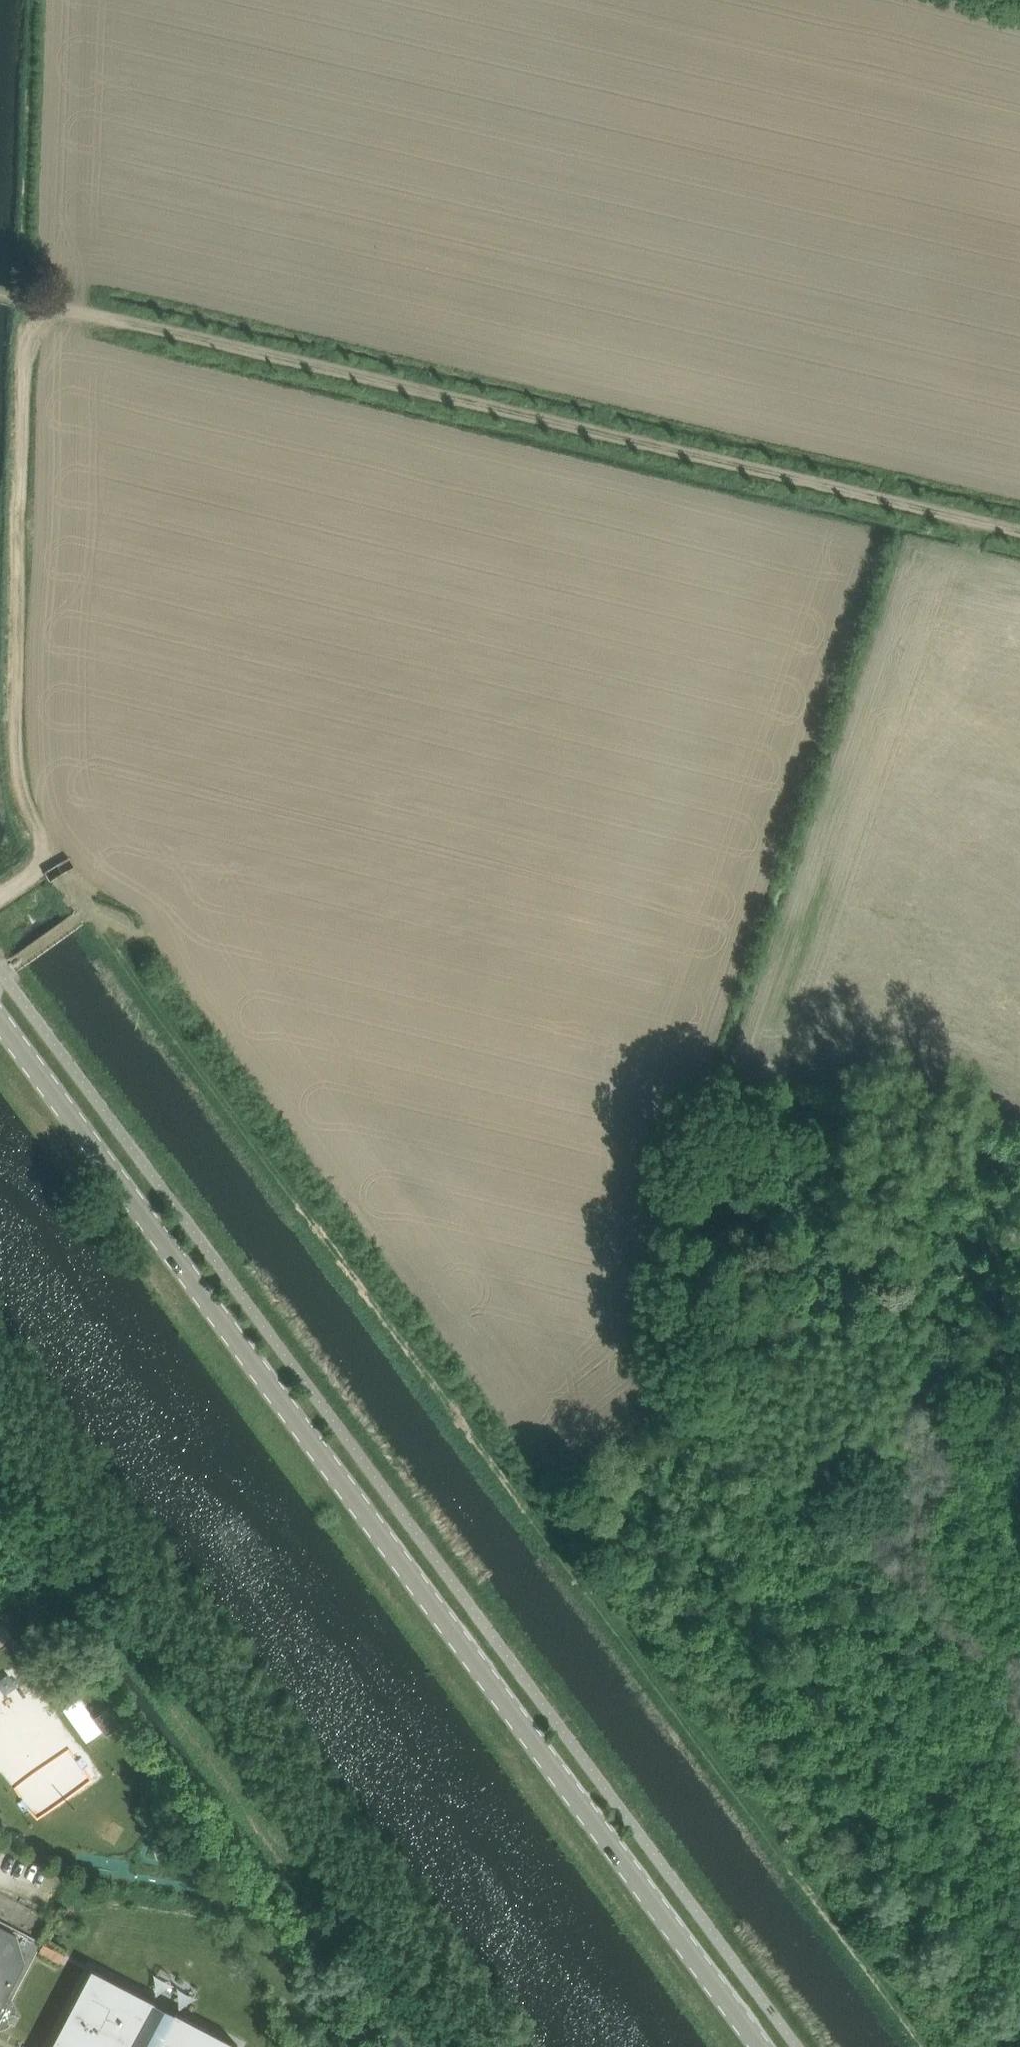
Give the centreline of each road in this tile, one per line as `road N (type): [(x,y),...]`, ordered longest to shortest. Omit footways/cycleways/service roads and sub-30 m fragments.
road 1 (tertiary): [(0,1015),(763,2046)]
road 2 (track): [(1019,530),(0,290)]

